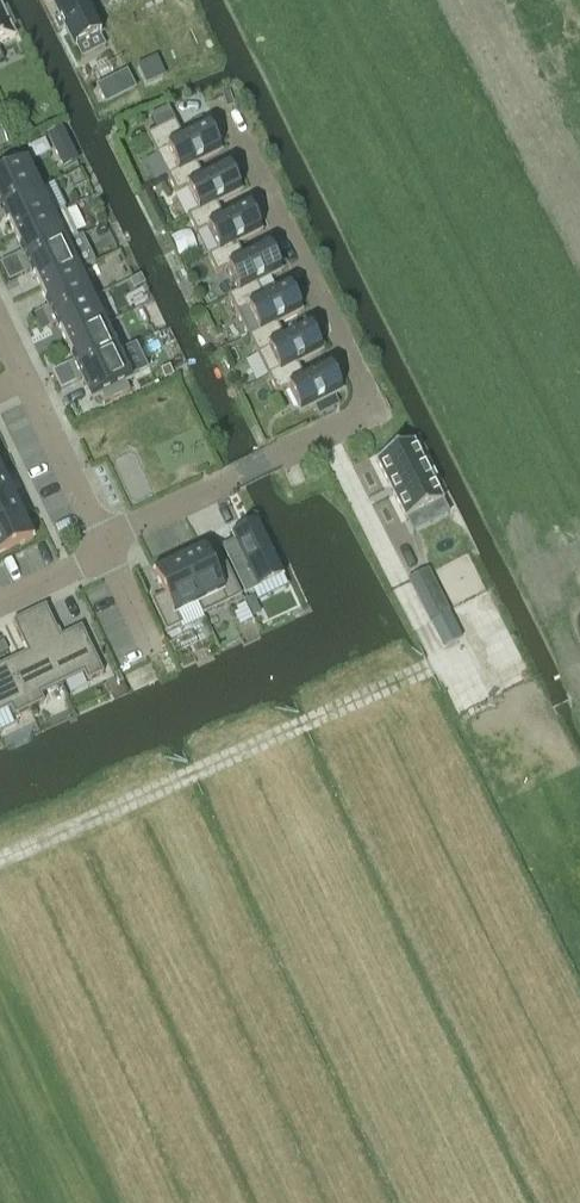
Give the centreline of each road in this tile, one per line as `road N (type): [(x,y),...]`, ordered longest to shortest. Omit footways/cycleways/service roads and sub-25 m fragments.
road 1 (residential): [(103,539),(375,411),(222,105)]
road 2 (track): [(0,863),(414,673)]
road 3 (residential): [(0,318),(103,539)]
road 4 (residential): [(0,606),(110,555)]

